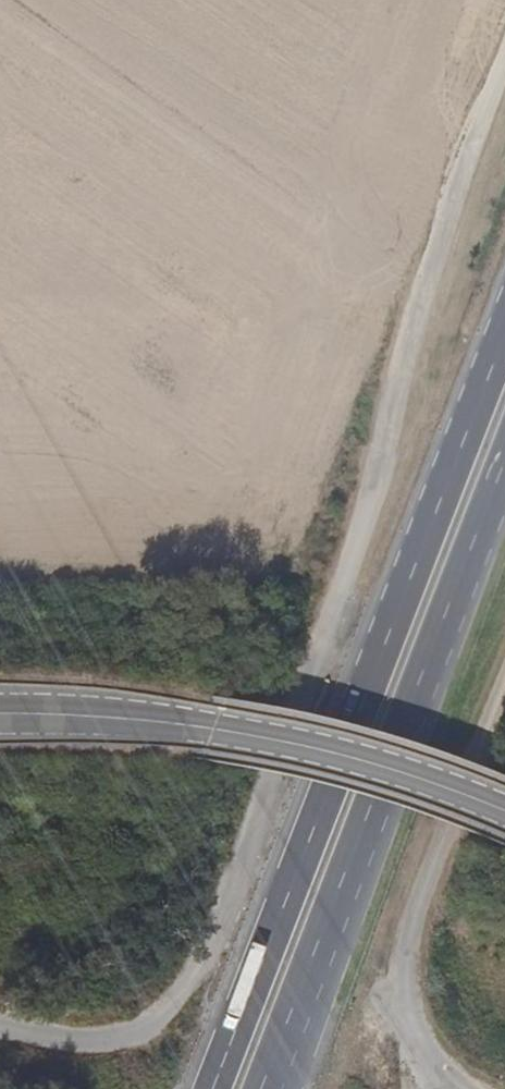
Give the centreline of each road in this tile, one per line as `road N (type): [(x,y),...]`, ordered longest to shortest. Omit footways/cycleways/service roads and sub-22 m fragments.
road 1 (track): [(504,60),(444,214),(357,547),(257,832),(193,972),(154,1018),(103,1036),(0,1024)]
road 2 (primary): [(504,346),(215,1088)]
road 3 (primary): [(263,1088),(504,466)]
road 4 (tertiary): [(504,810),(275,739),(134,719),(0,715)]
road 5 (track): [(504,682),(413,922),(421,1026),(473,1088)]

